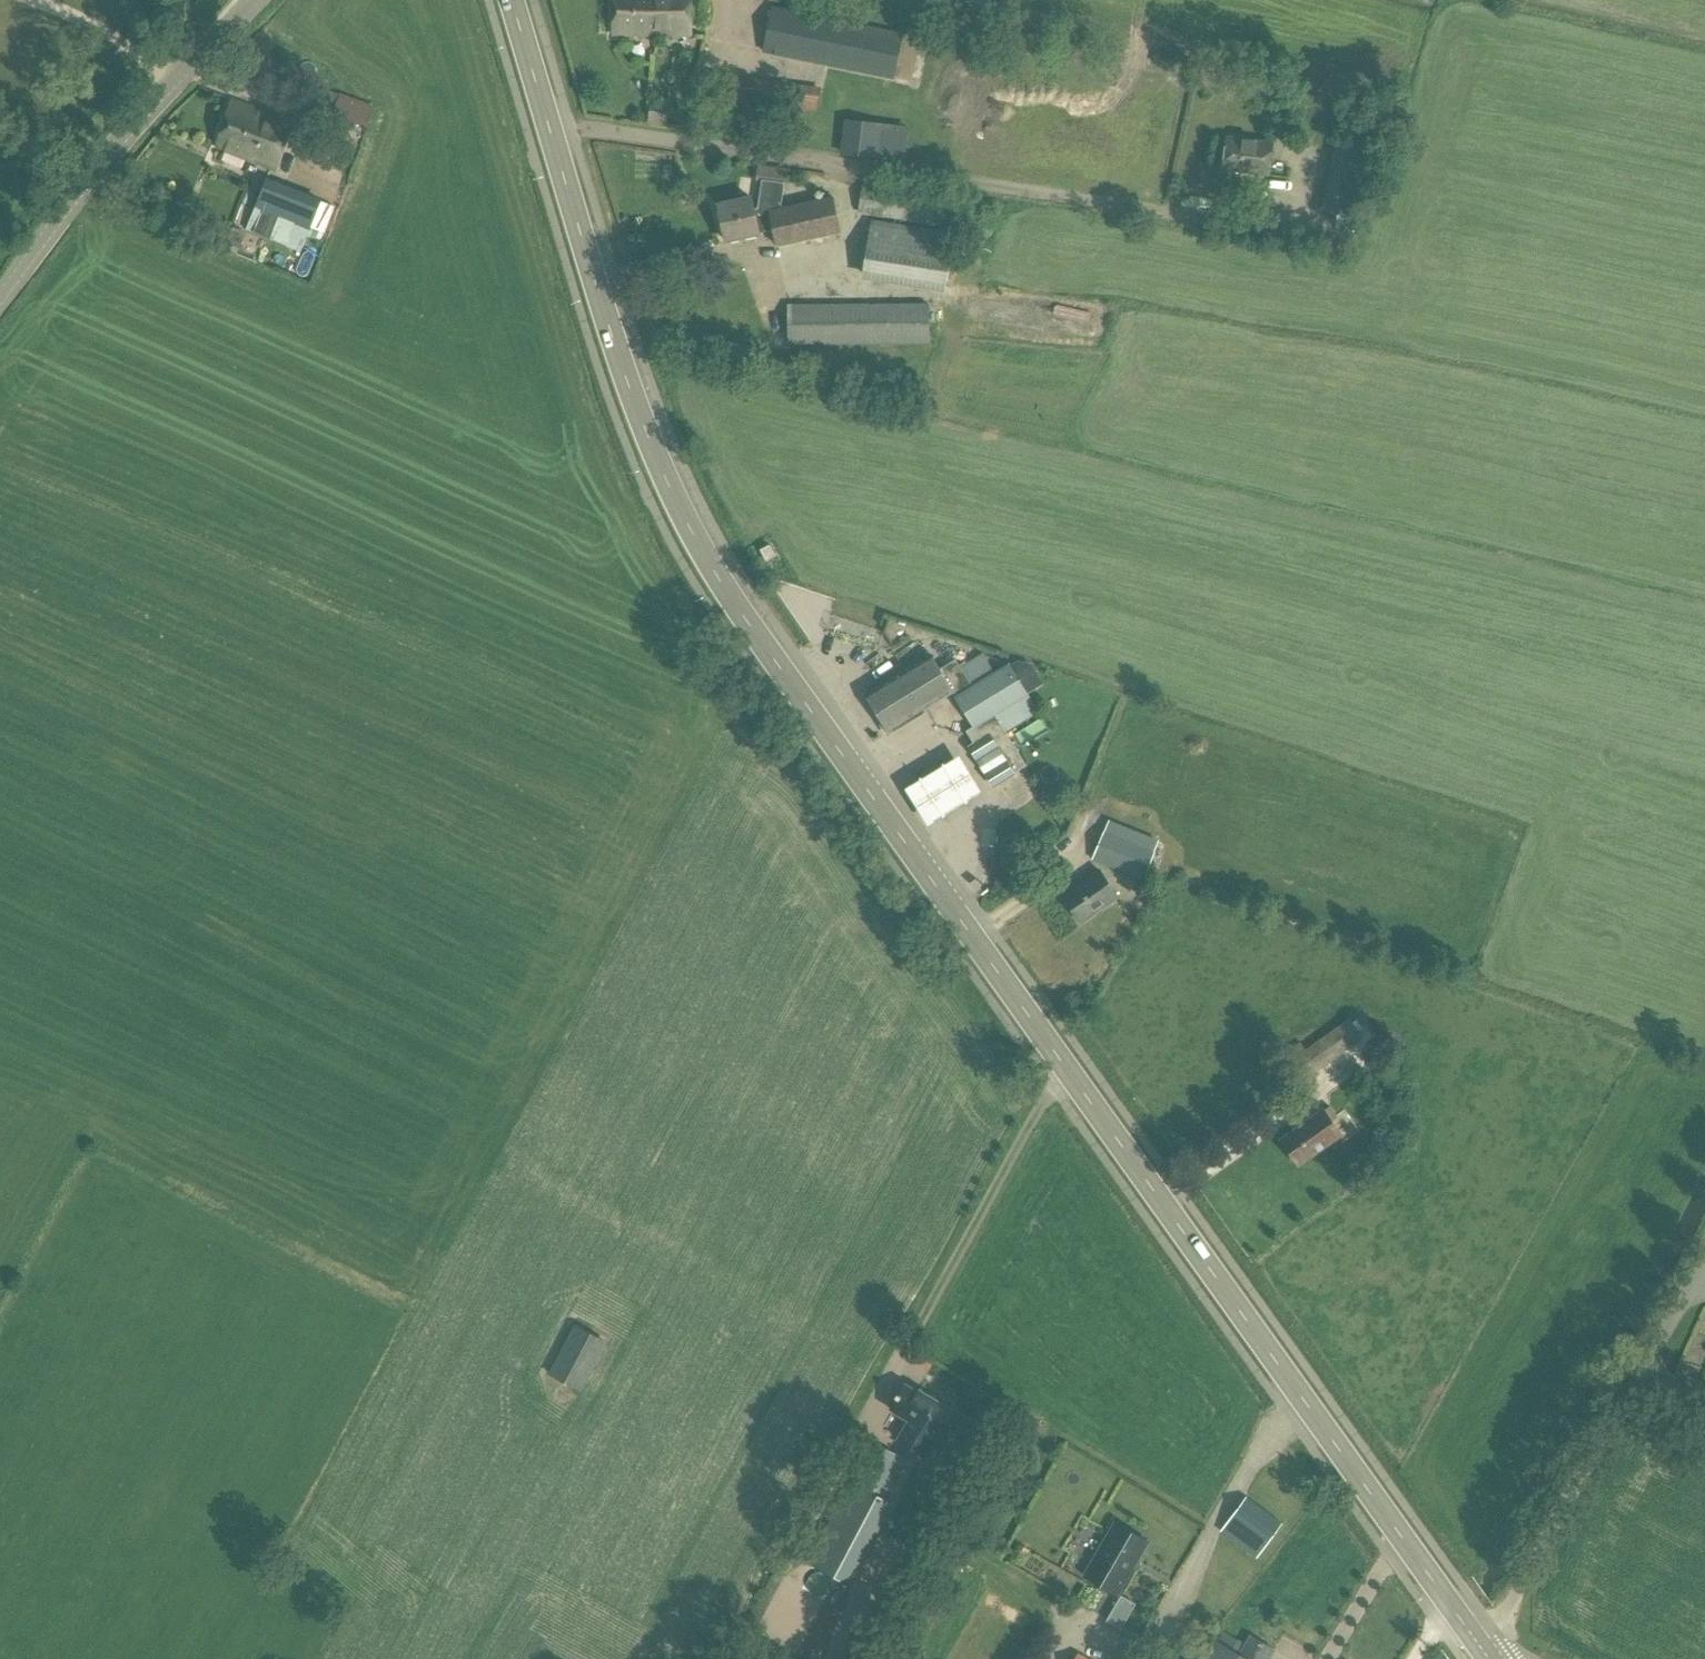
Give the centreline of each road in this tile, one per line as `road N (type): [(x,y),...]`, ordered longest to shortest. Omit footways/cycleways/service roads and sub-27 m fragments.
road 1 (secondary): [(1488,1658),(710,559),(624,372),(513,0)]
road 2 (tertiary): [(0,299),(179,75),(257,0)]

